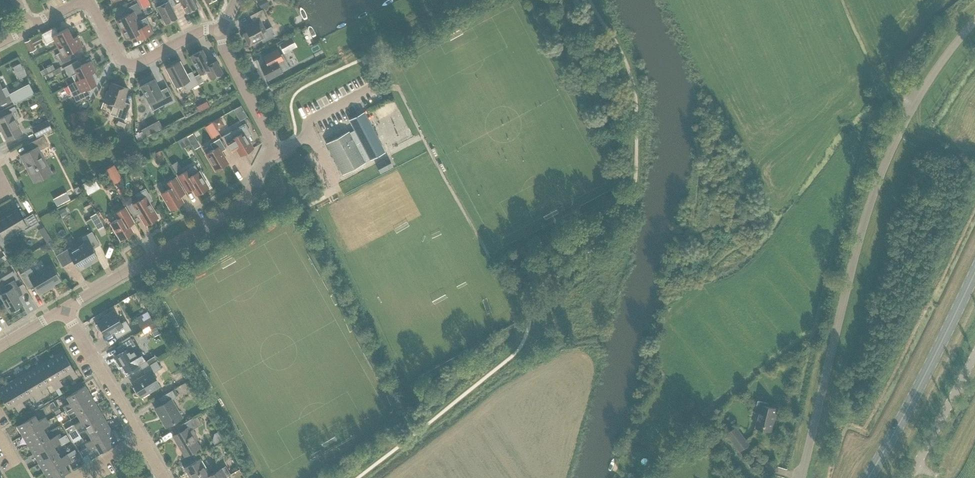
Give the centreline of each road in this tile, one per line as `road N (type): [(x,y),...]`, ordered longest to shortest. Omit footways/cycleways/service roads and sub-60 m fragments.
road 1 (unclassified): [(801,477),(889,151),(974,26)]
road 2 (unclassified): [(65,310),(229,218),(254,189),(273,150),(225,57),(221,33)]
road 3 (primary): [(868,477),(974,271)]
road 4 (residential): [(221,33),(127,66),(89,0)]
road 5 (residential): [(142,444),(65,310)]
road 6 (unclassified): [(911,477),(974,358)]

